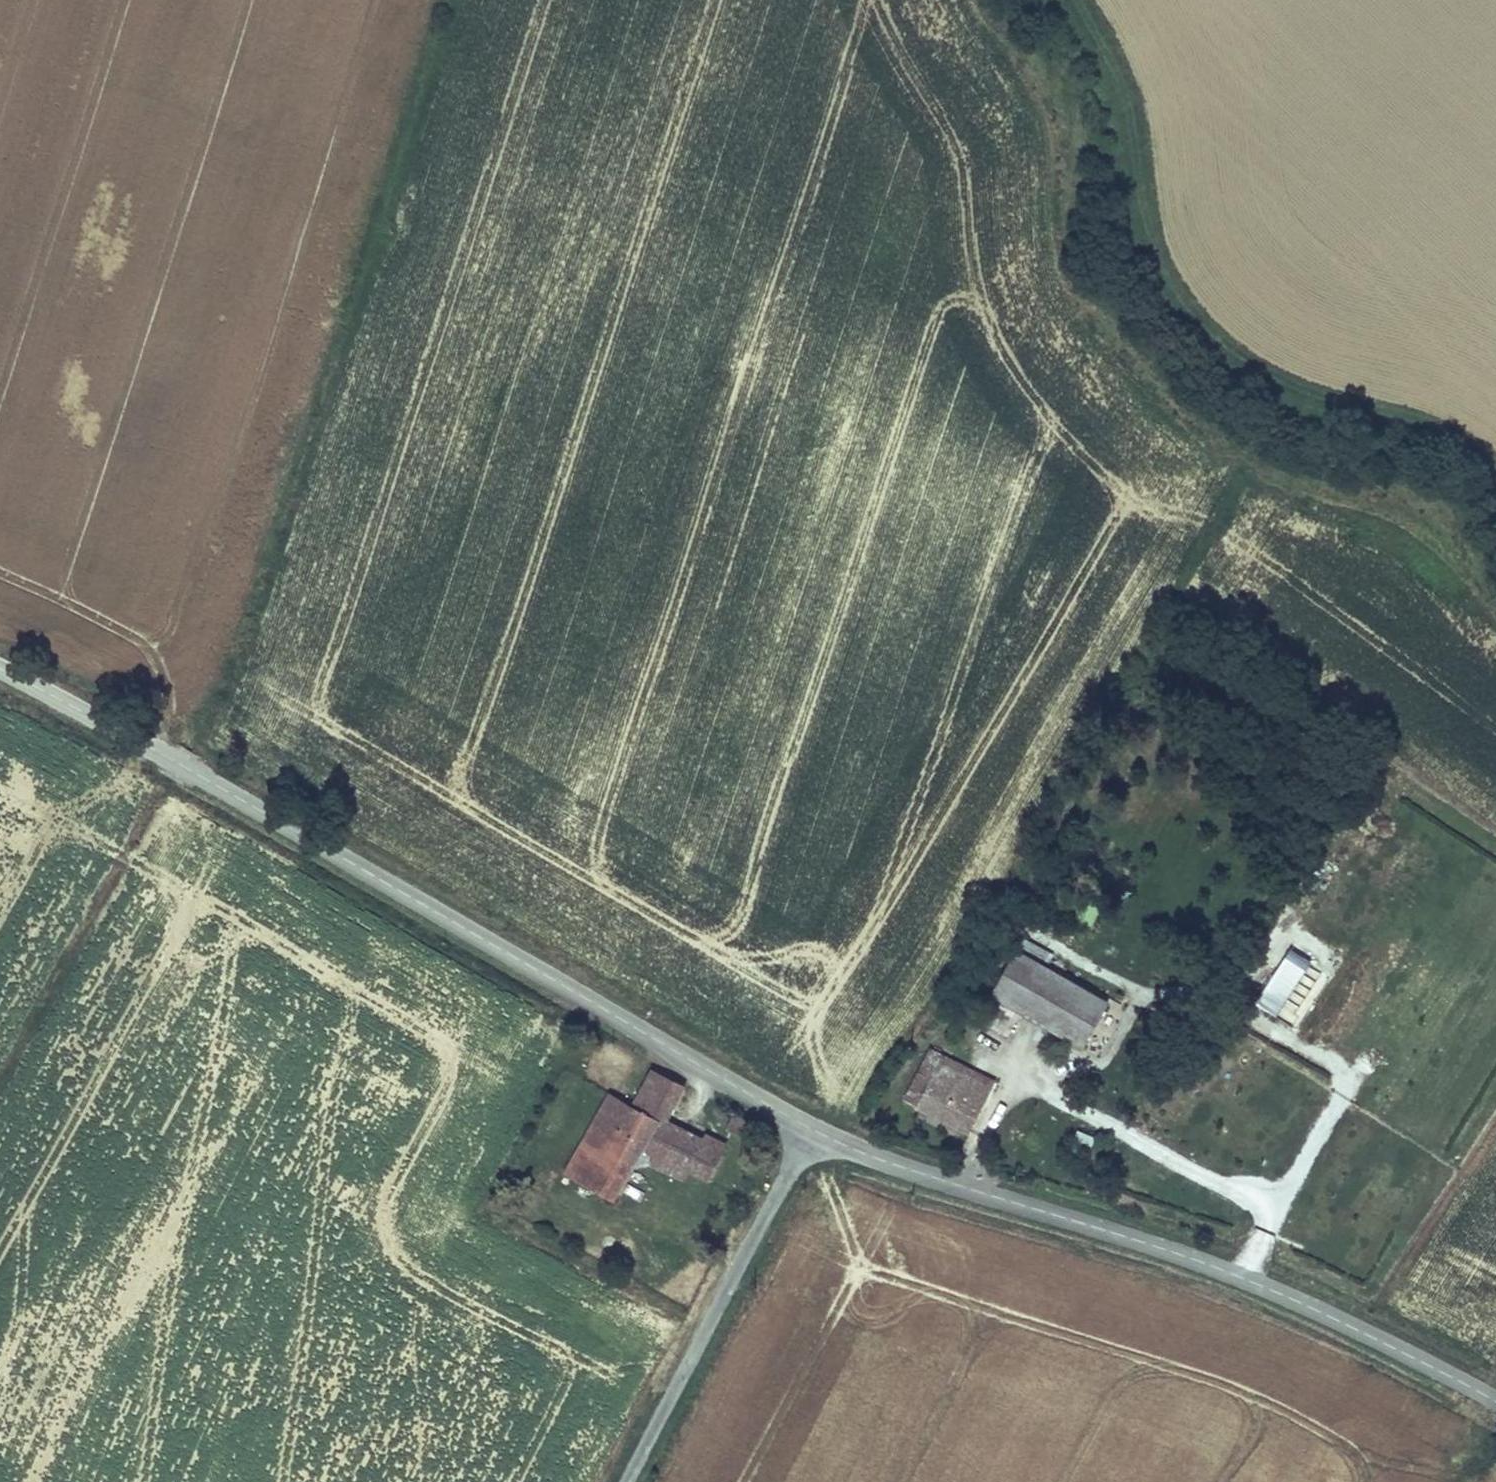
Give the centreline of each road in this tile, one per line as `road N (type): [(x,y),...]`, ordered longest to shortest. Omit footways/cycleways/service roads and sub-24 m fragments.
road 1 (tertiary): [(1495,1404),(1265,1285),(813,1128),(114,725),(0,668)]

